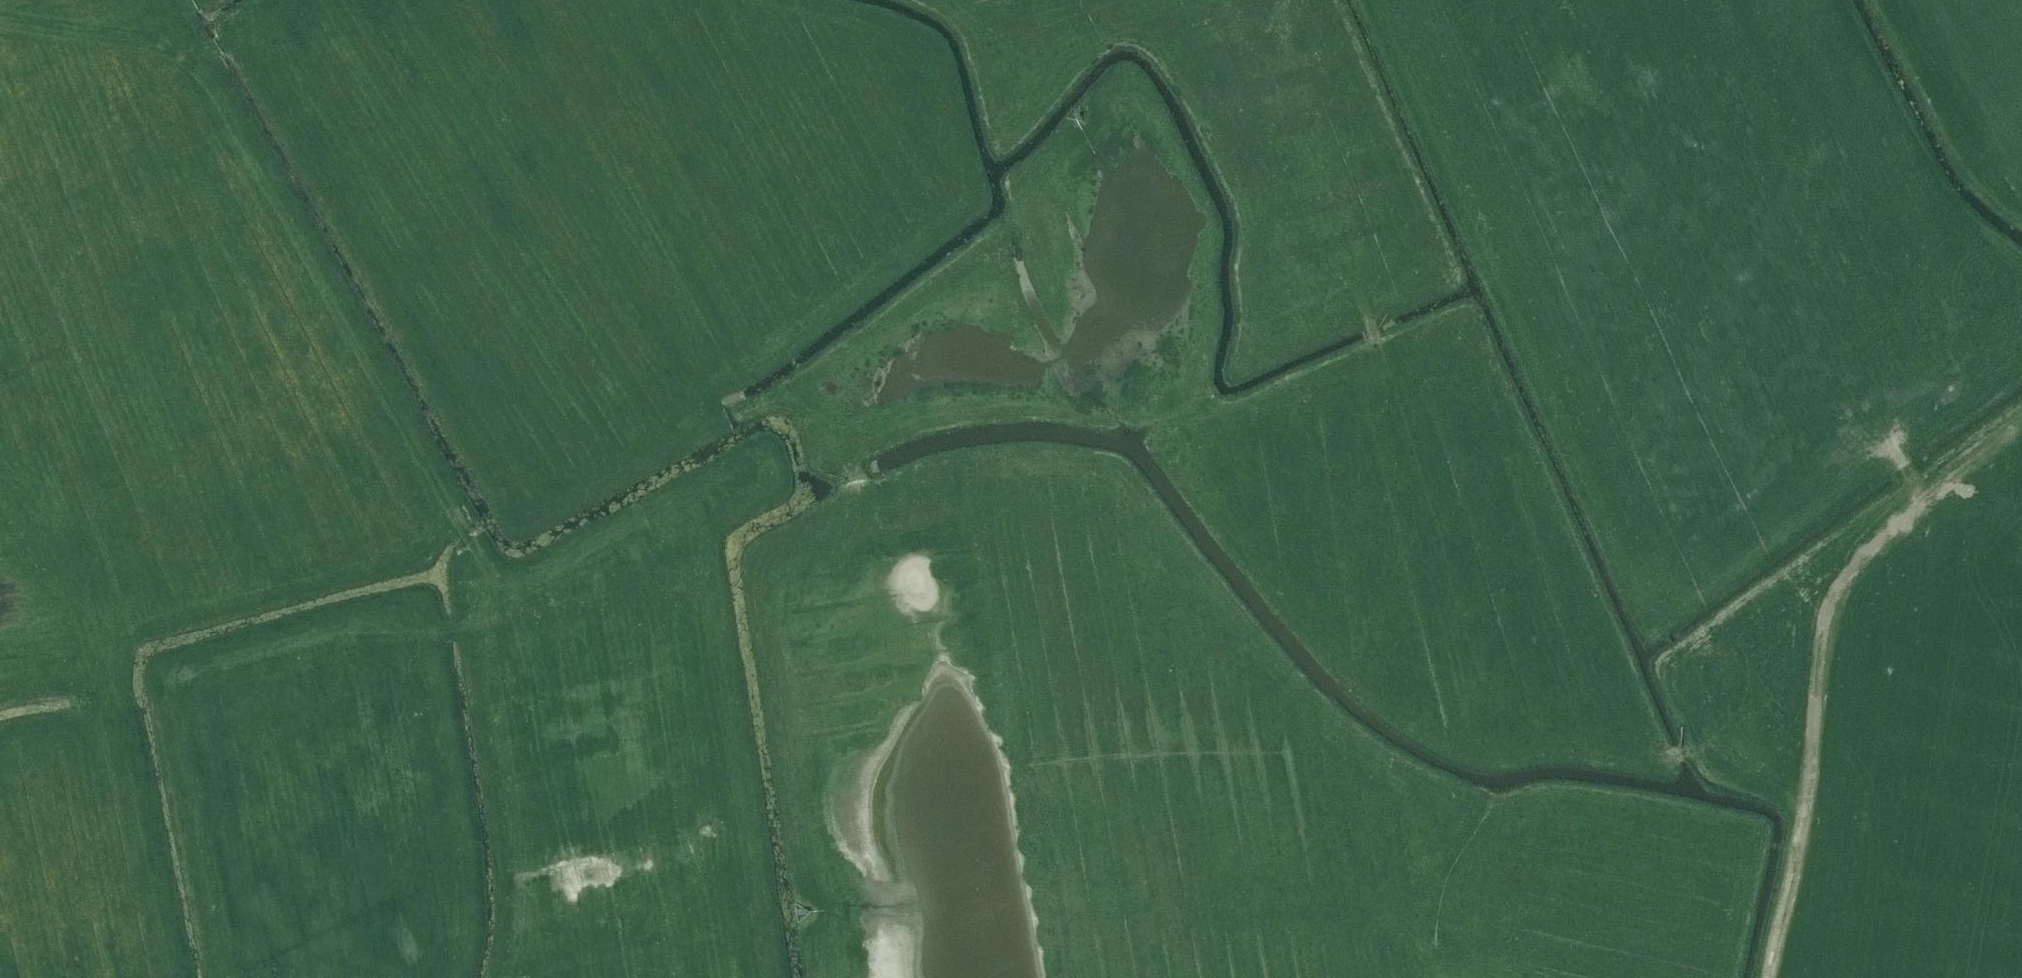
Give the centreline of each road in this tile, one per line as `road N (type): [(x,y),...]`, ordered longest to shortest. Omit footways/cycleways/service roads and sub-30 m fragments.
road 1 (track): [(1773,977),(1838,608),(1880,542),(1915,514),(1922,495),(1910,473)]

